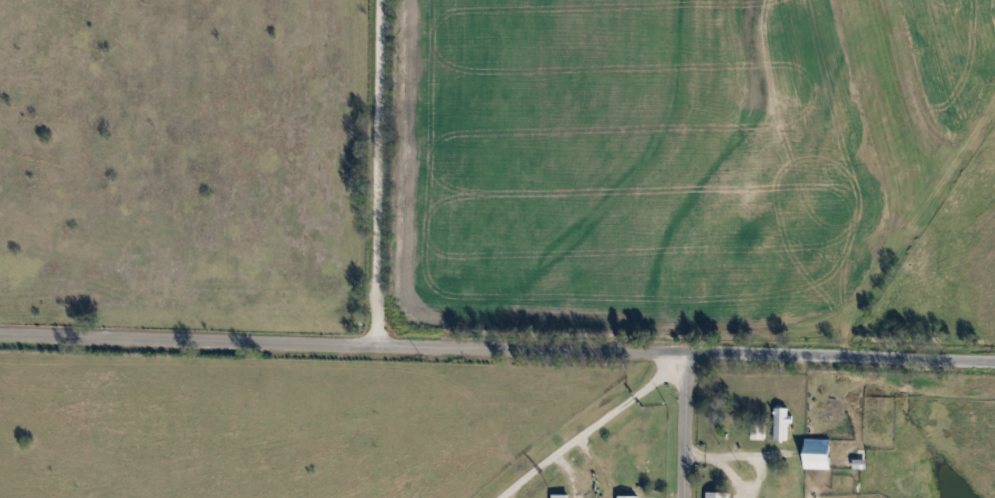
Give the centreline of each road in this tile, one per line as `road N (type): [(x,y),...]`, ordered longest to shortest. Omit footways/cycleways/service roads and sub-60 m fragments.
road 1 (residential): [(994,363),(377,345)]
road 2 (residential): [(377,345),(0,333)]
road 3 (residential): [(377,345),(382,0)]
road 4 (residential): [(689,497),(685,354)]

